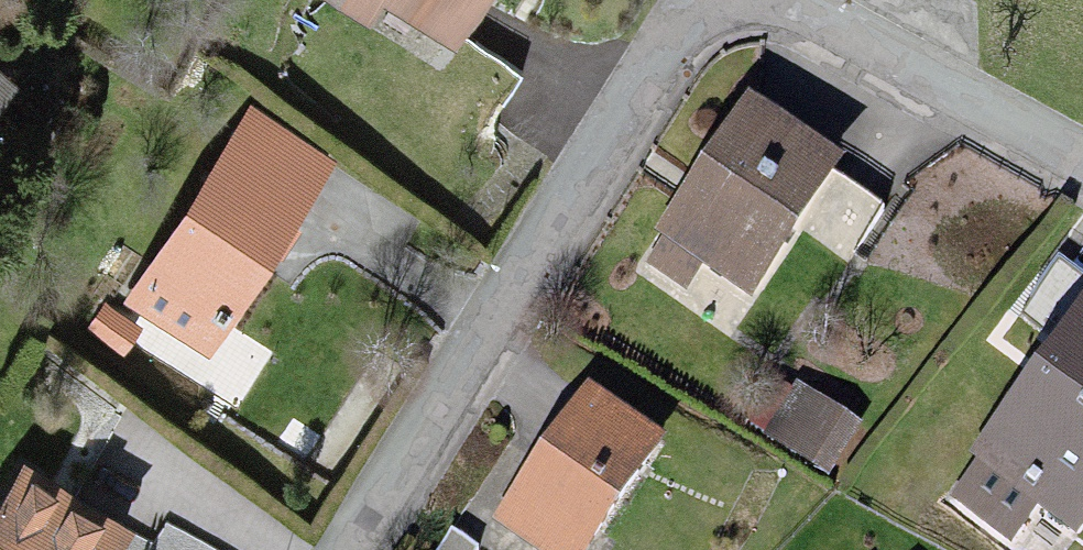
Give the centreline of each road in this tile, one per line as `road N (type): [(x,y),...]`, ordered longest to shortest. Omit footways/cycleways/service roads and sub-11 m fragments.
road 1 (residential): [(353,549),(676,20),(707,0)]
road 2 (residential): [(740,0),(894,66),(1082,167)]

